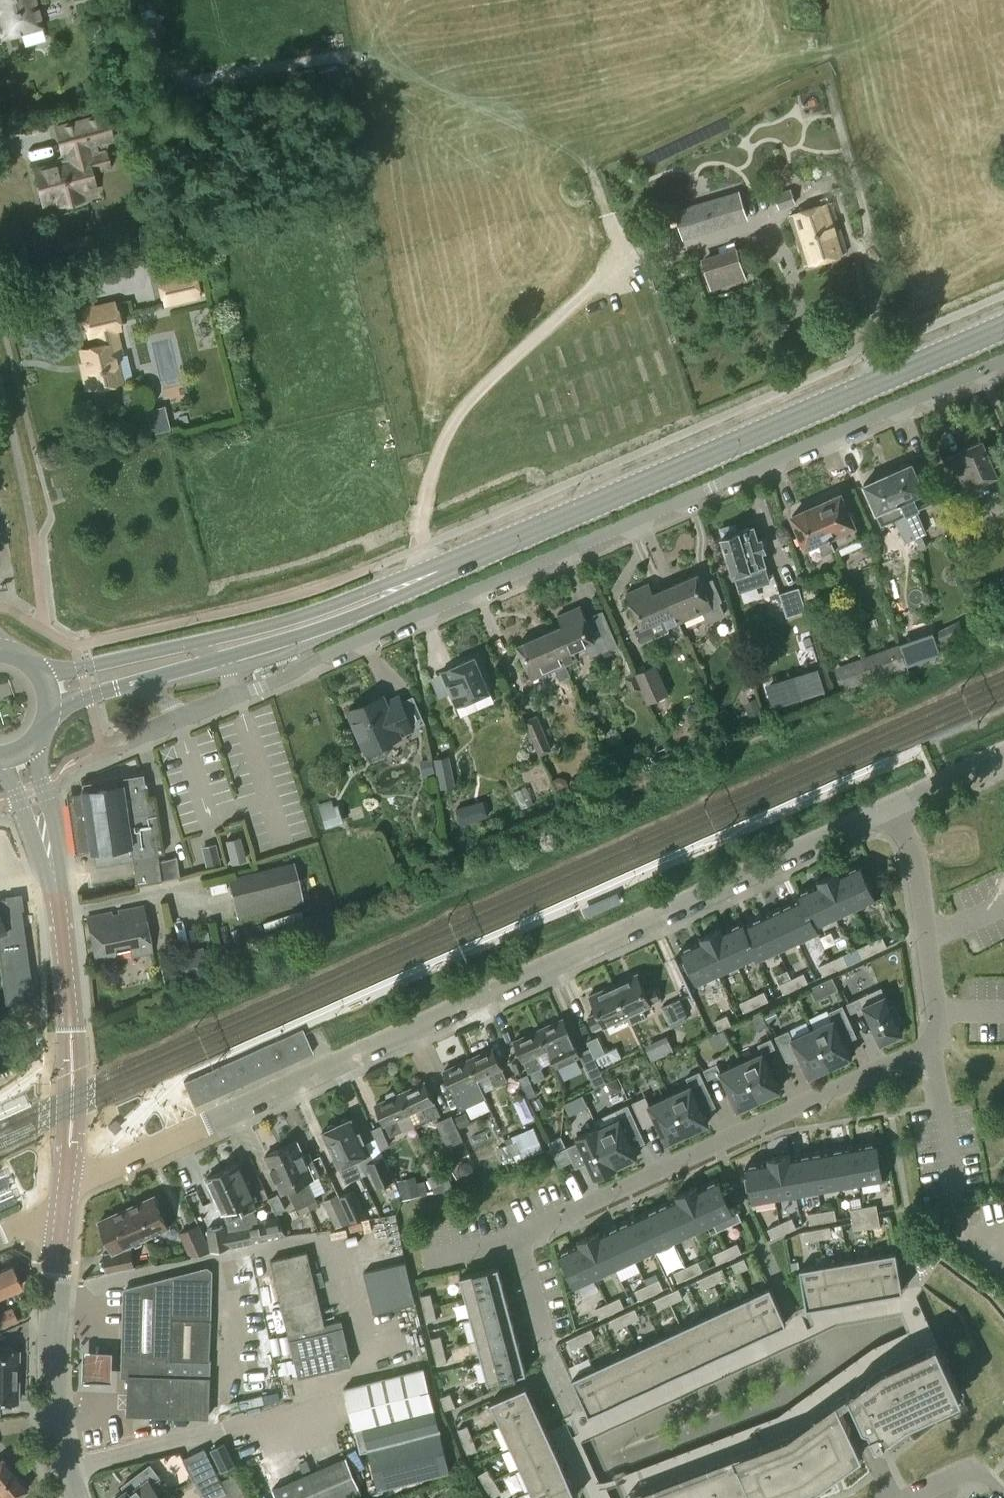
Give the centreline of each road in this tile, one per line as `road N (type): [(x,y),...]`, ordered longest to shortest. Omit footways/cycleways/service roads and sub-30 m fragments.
road 1 (residential): [(66,1176),(120,1165),(885,812)]
road 2 (residential): [(236,696),(1003,359)]
road 3 (residential): [(64,1470),(319,1412),(312,1386),(372,1371),(335,1240),(271,1245),(55,1294)]
road 4 (residential): [(514,1233),(933,1045),(936,1013),(911,848),(885,812)]
road 5 (secondary): [(437,570),(1003,326)]
road 6 (tertiary): [(66,1176),(71,1046),(55,891),(17,754)]
road 7 (secondary): [(437,570),(212,640)]
road 8 (secondary): [(225,659),(363,610),(437,570)]
road 9 (tertiary): [(64,1470),(55,1294)]
road 10 (secondary): [(212,640),(40,672)]
road 11 (residential): [(885,812),(1003,753)]

